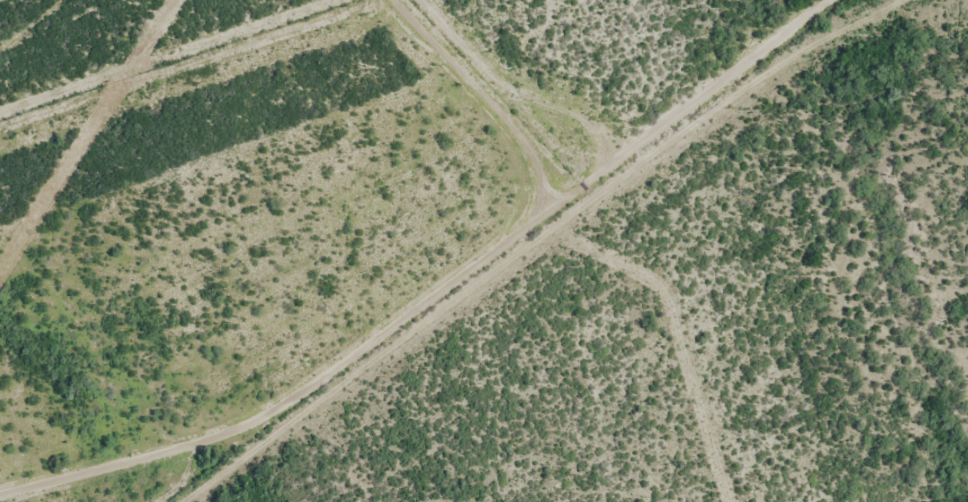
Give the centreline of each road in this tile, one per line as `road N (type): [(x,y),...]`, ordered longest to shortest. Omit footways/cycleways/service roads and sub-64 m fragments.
road 1 (track): [(0,491),(211,429),(335,358),(828,0)]
road 2 (residential): [(225,501),(907,27),(967,0)]

